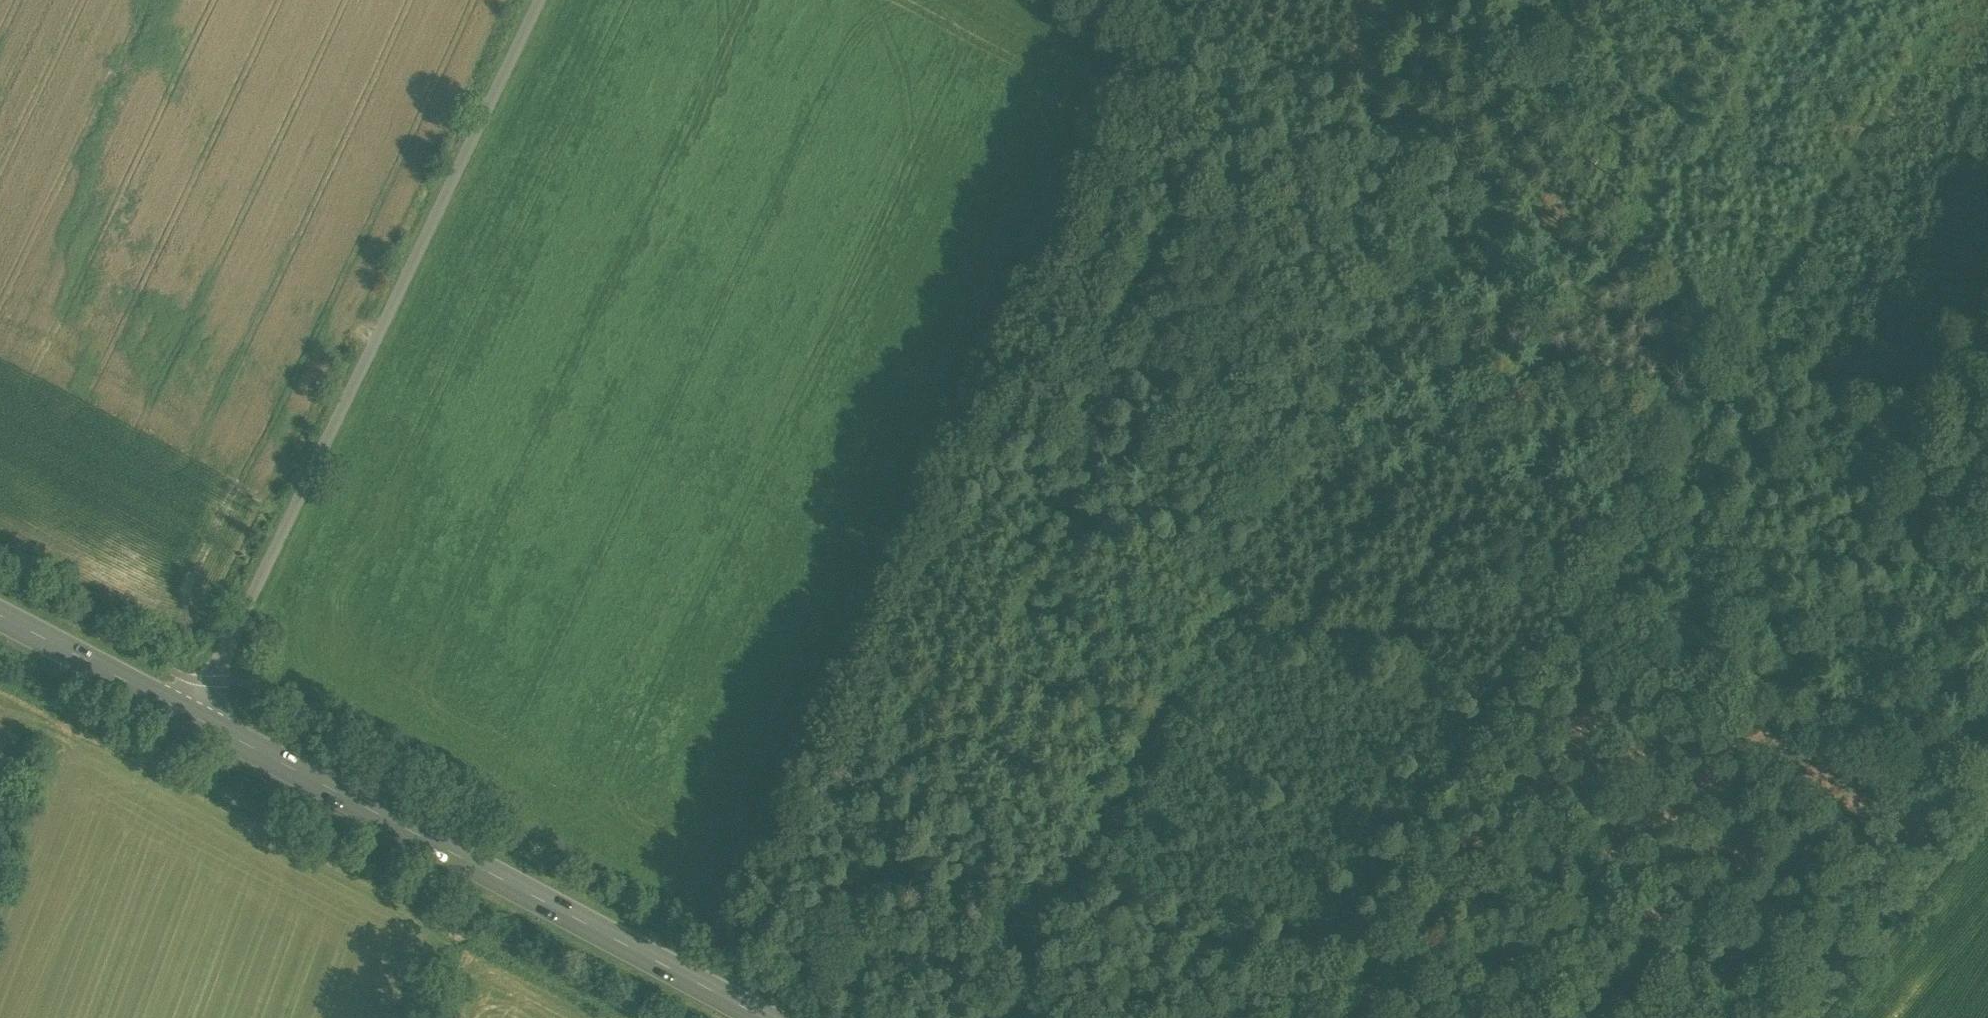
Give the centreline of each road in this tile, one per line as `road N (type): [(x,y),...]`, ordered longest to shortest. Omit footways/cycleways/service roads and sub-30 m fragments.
road 1 (unclassified): [(541,0),(201,711)]
road 2 (secondary): [(201,711),(772,1017)]
road 3 (secondary): [(0,607),(201,711)]

